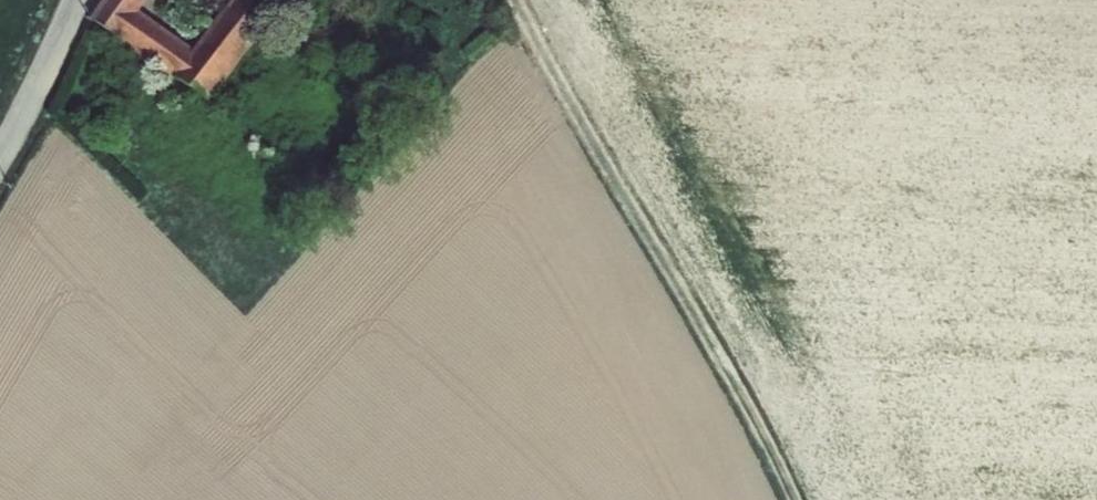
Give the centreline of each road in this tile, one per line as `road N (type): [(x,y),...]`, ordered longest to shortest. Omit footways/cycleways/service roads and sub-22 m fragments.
road 1 (track): [(518,0),(618,210),(800,499)]
road 2 (residential): [(79,0),(0,130)]

